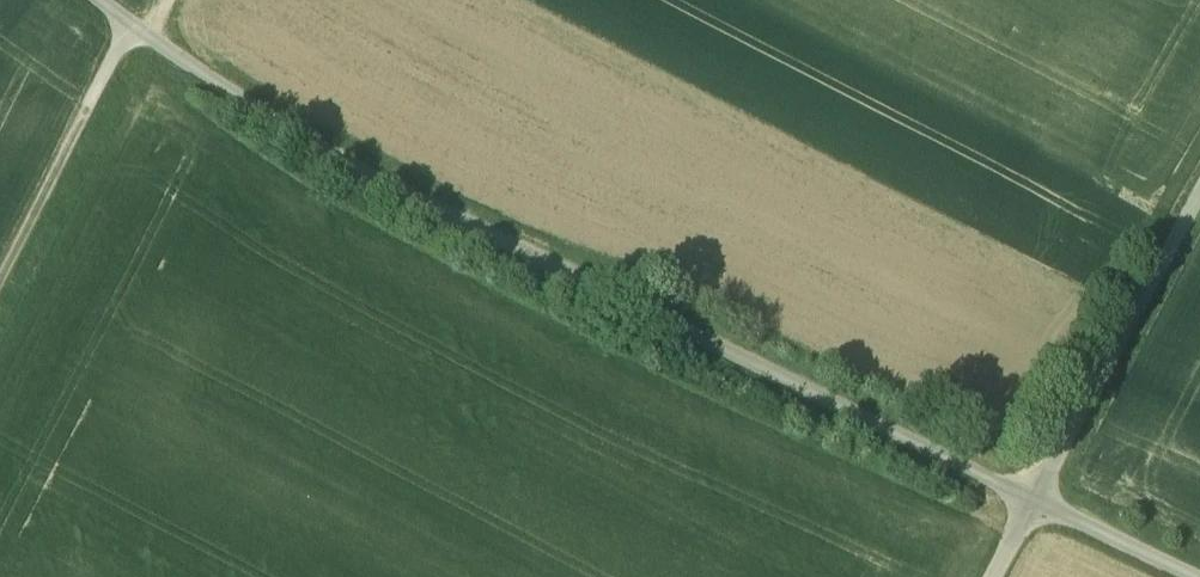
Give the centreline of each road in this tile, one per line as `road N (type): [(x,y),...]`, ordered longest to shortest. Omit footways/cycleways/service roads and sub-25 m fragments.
road 1 (track): [(1034,499),(298,137),(95,0)]
road 2 (track): [(990,576),(1199,211)]
road 3 (track): [(129,24),(0,273)]
road 4 (track): [(1034,499),(1199,576)]

